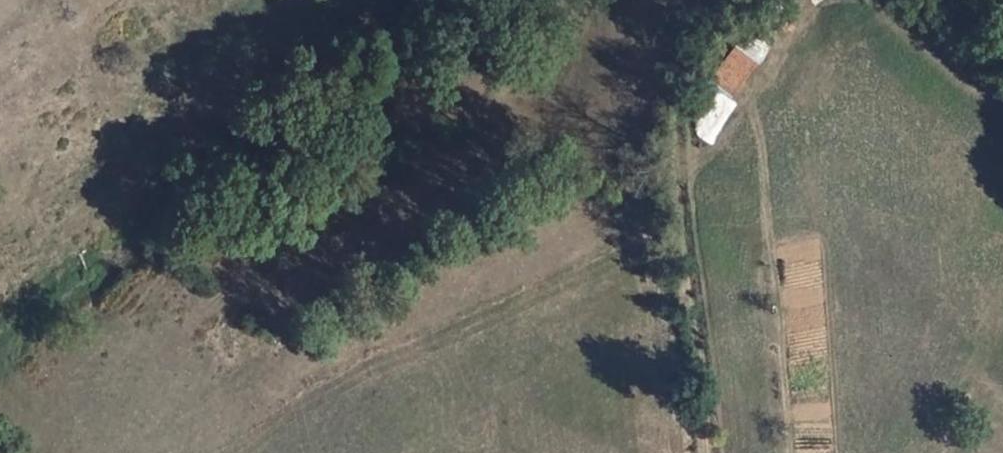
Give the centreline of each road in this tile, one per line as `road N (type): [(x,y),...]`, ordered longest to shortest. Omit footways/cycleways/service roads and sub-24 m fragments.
road 1 (track): [(754,0),(718,33),(688,82),(678,186),(708,452)]

